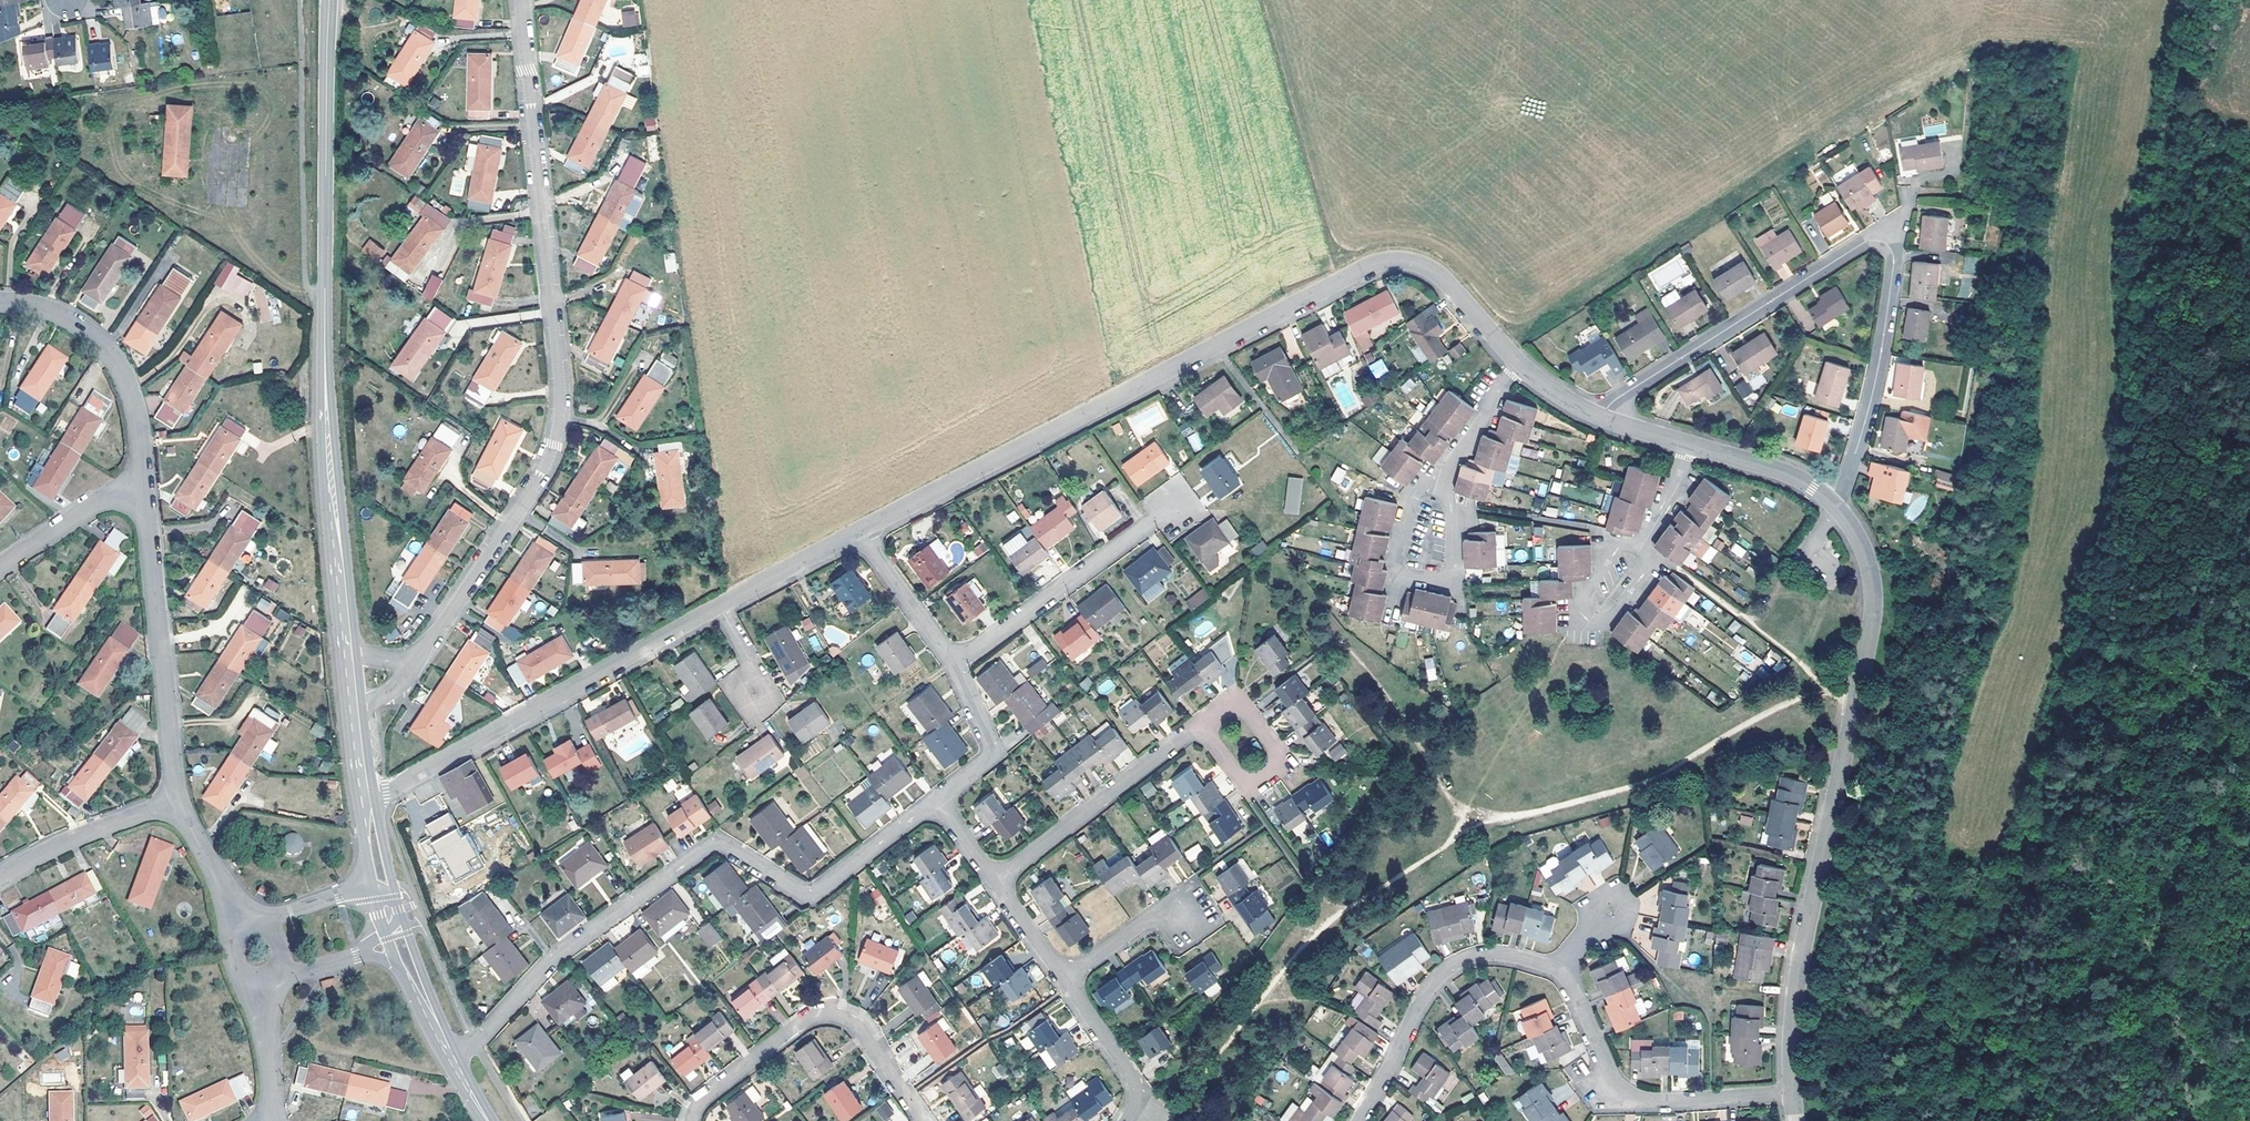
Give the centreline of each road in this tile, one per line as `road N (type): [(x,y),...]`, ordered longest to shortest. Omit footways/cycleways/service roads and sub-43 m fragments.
road 1 (residential): [(1519,361),(1431,272),(1374,268),(860,531)]
road 2 (residential): [(411,668),(534,480),(564,407),(520,0)]
road 3 (residential): [(1601,417),(1613,402),(1867,241),(1890,240),(1895,261),(1880,362),(1855,459),(1833,503)]
road 4 (residential): [(457,1061),(557,957),(718,842),(811,897),(938,798)]
road 5 (residential): [(1793,1091),(1808,928),(1875,605),(1871,566),(1833,503)]
road 6 (tertiary): [(328,0),(328,430)]
road 7 (residential): [(722,608),(422,773),(367,795)]
road 8 (residential): [(176,804),(145,484)]
road 9 (residential): [(924,1120),(855,1023),(837,1016),(811,1022),(693,1120)]
road 10 (residential): [(1558,970),(1622,1100),(1793,1091)]
road 11 (residential): [(1360,1120),(1446,970),(1485,955),(1558,970)]
road 12 (residential): [(956,663),(1191,495)]
road 13 (residential): [(145,484),(136,404),(115,359),(70,318),(0,303)]
road 14 (residential): [(998,882),(1199,724)]
road 15 (residential): [(176,804),(109,825),(0,879)]
road 16 (residential): [(1199,724),(1237,695),(1288,760),(1250,790)]
road 17 (residential): [(938,798),(994,754),(956,663)]
road 18 (residential): [(1122,1120),(1140,1089),(1065,980)]
road 19 (residential): [(145,484),(0,567)]
road 20 (residential): [(956,663),(860,531)]
road 21 (residential): [(860,531),(722,608)]
road 22 (residential): [(1833,503),(1796,476),(1689,444)]
road 23 (residential): [(1403,575),(1453,583),(1455,519),(1434,485)]
road 24 (residential): [(1519,361),(1434,485)]
road 25 (tertiary): [(334,508),(348,656)]
road 26 (residential): [(246,931),(176,804)]
road 27 (residential): [(275,1120),(262,981)]
road 28 (residential): [(1596,925),(1606,931),(1629,923),(1628,895),(1612,888),(1598,893),(1592,919)]

